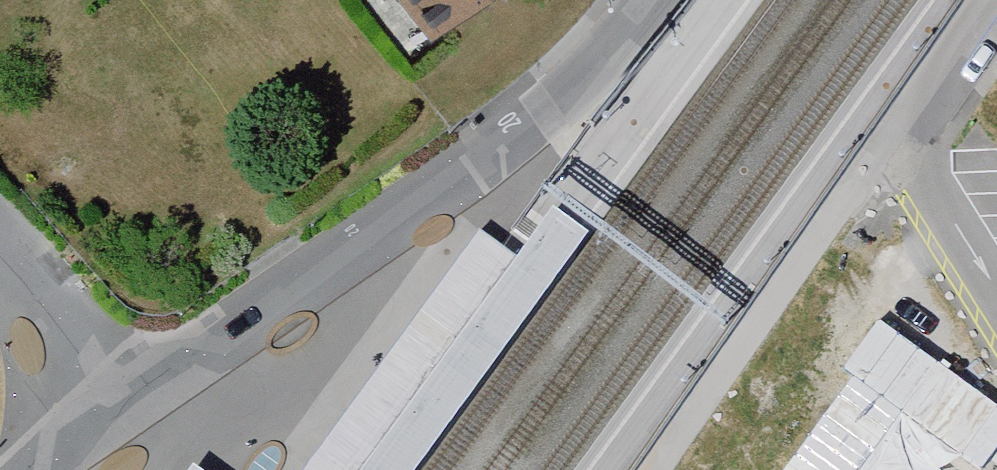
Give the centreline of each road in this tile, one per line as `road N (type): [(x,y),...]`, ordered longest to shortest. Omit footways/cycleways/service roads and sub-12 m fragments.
road 1 (residential): [(561,115),(232,332),(106,397)]
road 2 (residential): [(106,397),(88,355),(0,245)]
road 3 (residential): [(645,0),(561,115)]

